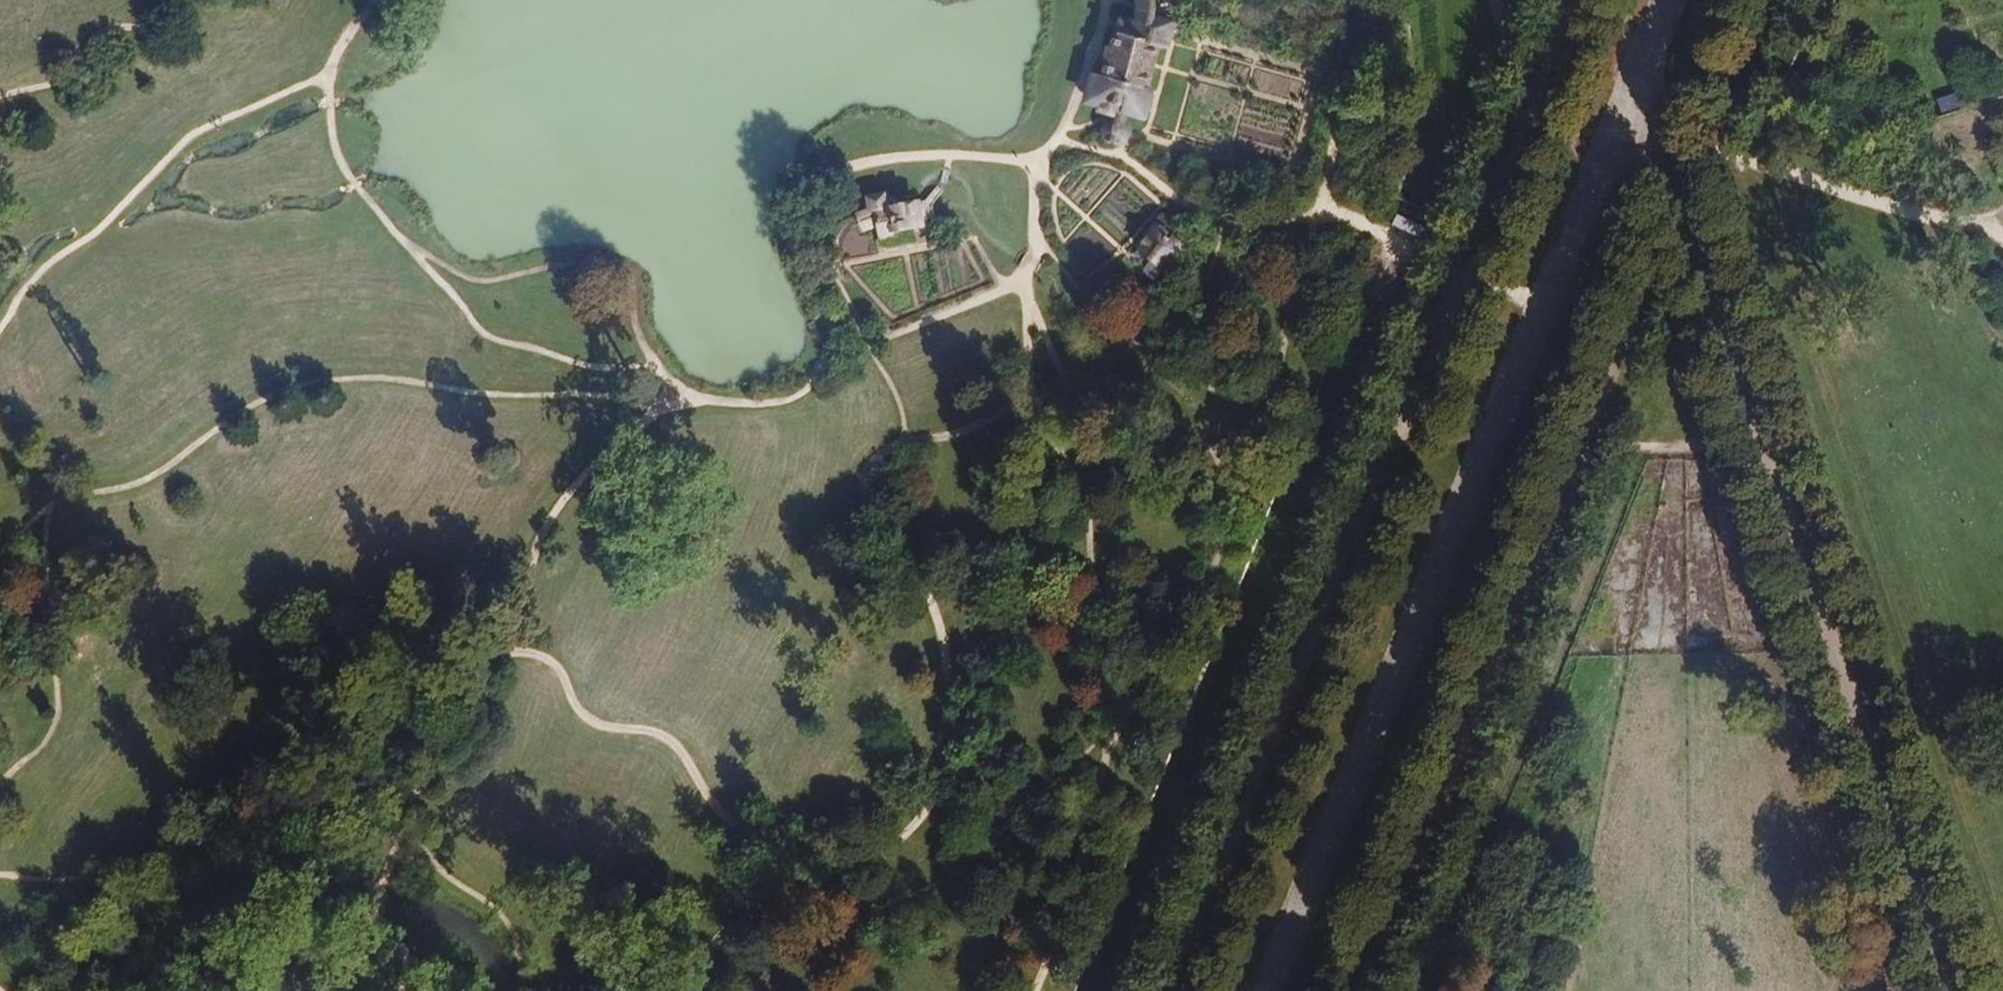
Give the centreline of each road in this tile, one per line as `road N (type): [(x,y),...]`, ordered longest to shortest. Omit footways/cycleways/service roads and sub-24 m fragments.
road 1 (track): [(2002,238),(1884,206),(1622,110)]

